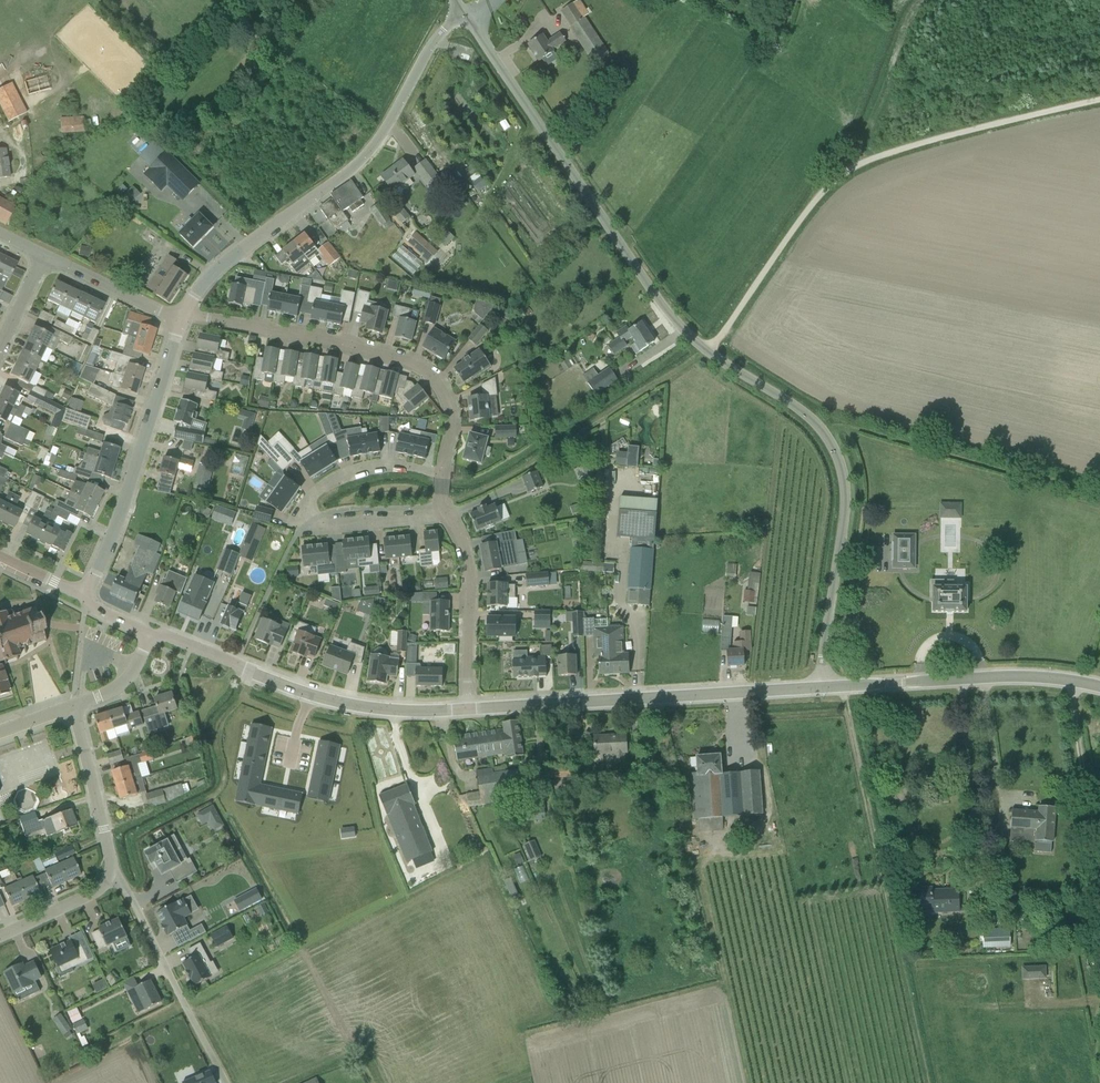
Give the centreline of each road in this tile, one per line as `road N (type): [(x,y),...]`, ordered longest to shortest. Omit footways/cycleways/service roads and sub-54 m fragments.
road 1 (unclassified): [(826,687),(841,495),(821,428),(709,354),(661,304),(462,2)]
road 2 (track): [(1099,101),(867,160),(813,209),(709,354)]
road 3 (unclassified): [(183,316),(223,264),(365,162),(462,2)]
road 4 (residential): [(442,470),(453,414),(433,368),(348,336),(183,316)]
road 5 (tertiary): [(826,687),(476,708)]
road 6 (tertiary): [(476,708),(332,696),(149,632)]
road 7 (residential): [(457,520),(342,531),(309,514),(311,496),(349,472),(442,470)]
road 8 (unclassified): [(85,598),(131,488),(183,316)]
road 9 (tertiary): [(1099,687),(1016,677),(826,687)]
road 10 (unclassified): [(226,1082),(149,920),(113,879)]
road 11 (residential): [(476,708),(472,552),(457,520)]
road 12 (residential): [(113,879),(72,706)]
road 13 (residential): [(39,248),(183,316)]
road 14 (residential): [(0,943),(113,879)]

